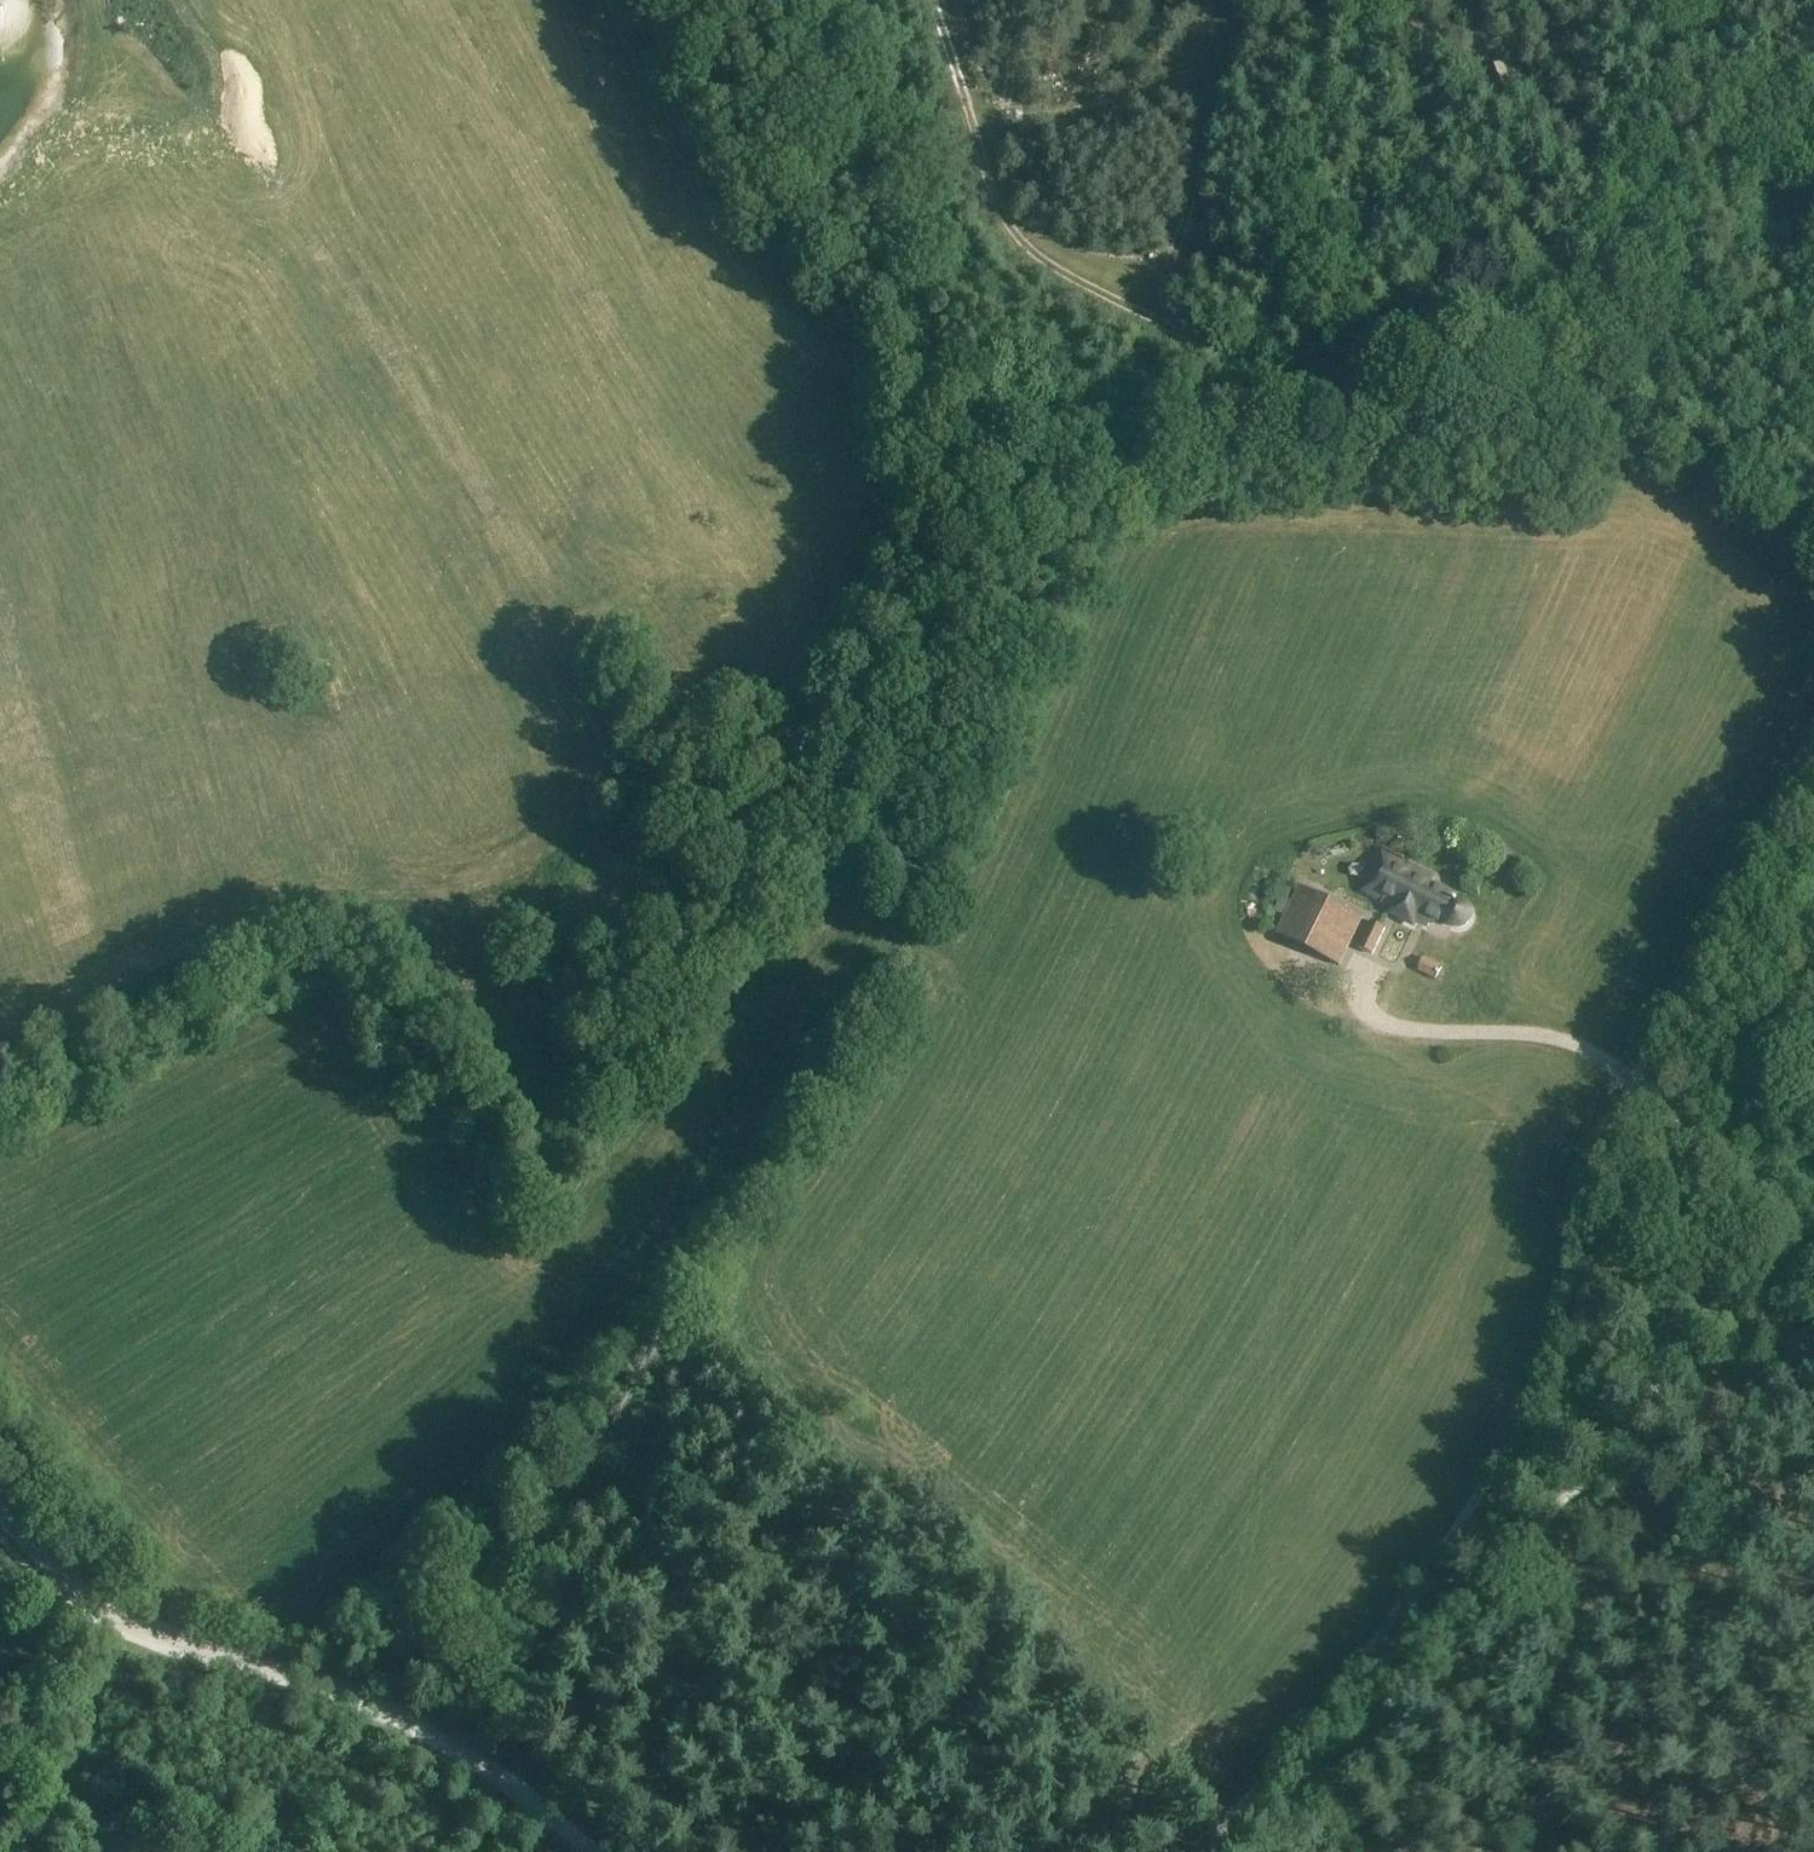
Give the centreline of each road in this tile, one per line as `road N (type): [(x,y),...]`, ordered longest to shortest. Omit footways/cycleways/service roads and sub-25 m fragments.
road 1 (track): [(1813,564),(1703,484),(1610,437),(1545,418),(1092,433),(1021,423),(967,401),(846,334),(769,257),(688,105),(644,0)]
road 2 (track): [(1631,1089),(1511,1430),(1324,1710),(1260,1787),(1183,1851)]
road 3 (track): [(514,1788),(465,1751),(372,1701),(103,1613),(0,1517)]
road 4 (track): [(1631,1089),(1723,906),(1813,756)]
road 5 (track): [(1367,1039),(1561,1038),(1634,1083)]
road 6 (track): [(1813,1270),(1656,1104),(1631,1089)]

